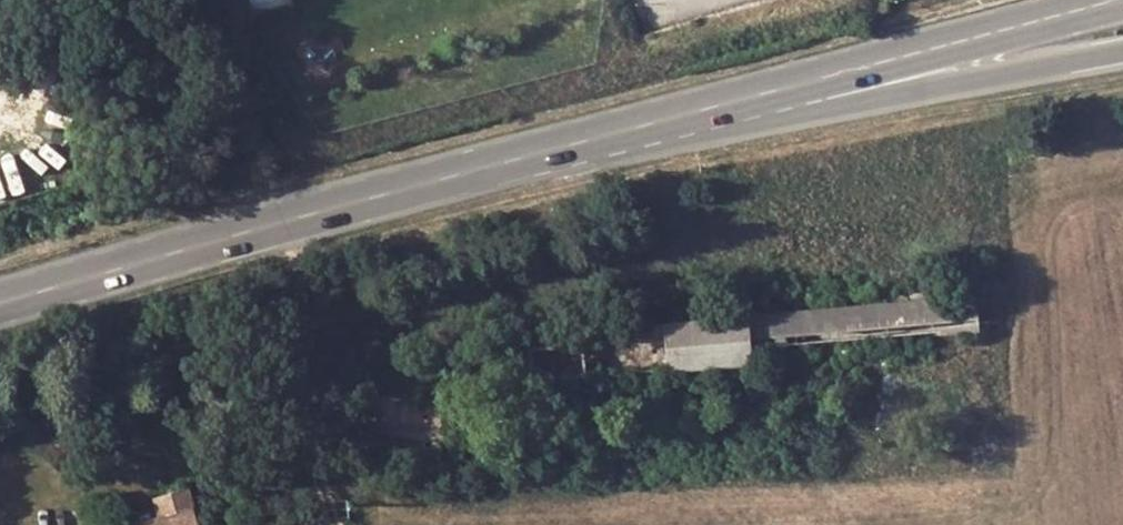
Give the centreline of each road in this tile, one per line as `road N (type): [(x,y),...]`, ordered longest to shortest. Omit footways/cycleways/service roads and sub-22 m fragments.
road 1 (secondary): [(1122,1),(508,162)]
road 2 (primary): [(508,162),(1122,48)]
road 3 (primary): [(508,162),(0,307)]
road 4 (track): [(280,227),(305,318),(304,433),(332,524)]

